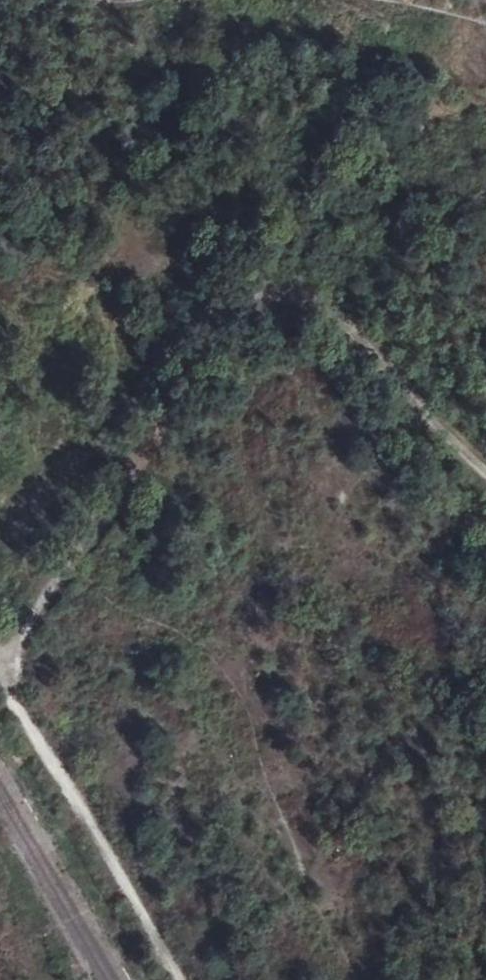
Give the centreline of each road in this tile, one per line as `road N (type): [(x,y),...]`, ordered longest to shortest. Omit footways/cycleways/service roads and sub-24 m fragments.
road 1 (track): [(485,473),(325,299),(288,283),(233,296),(0,674)]
road 2 (track): [(176,979),(0,680)]

